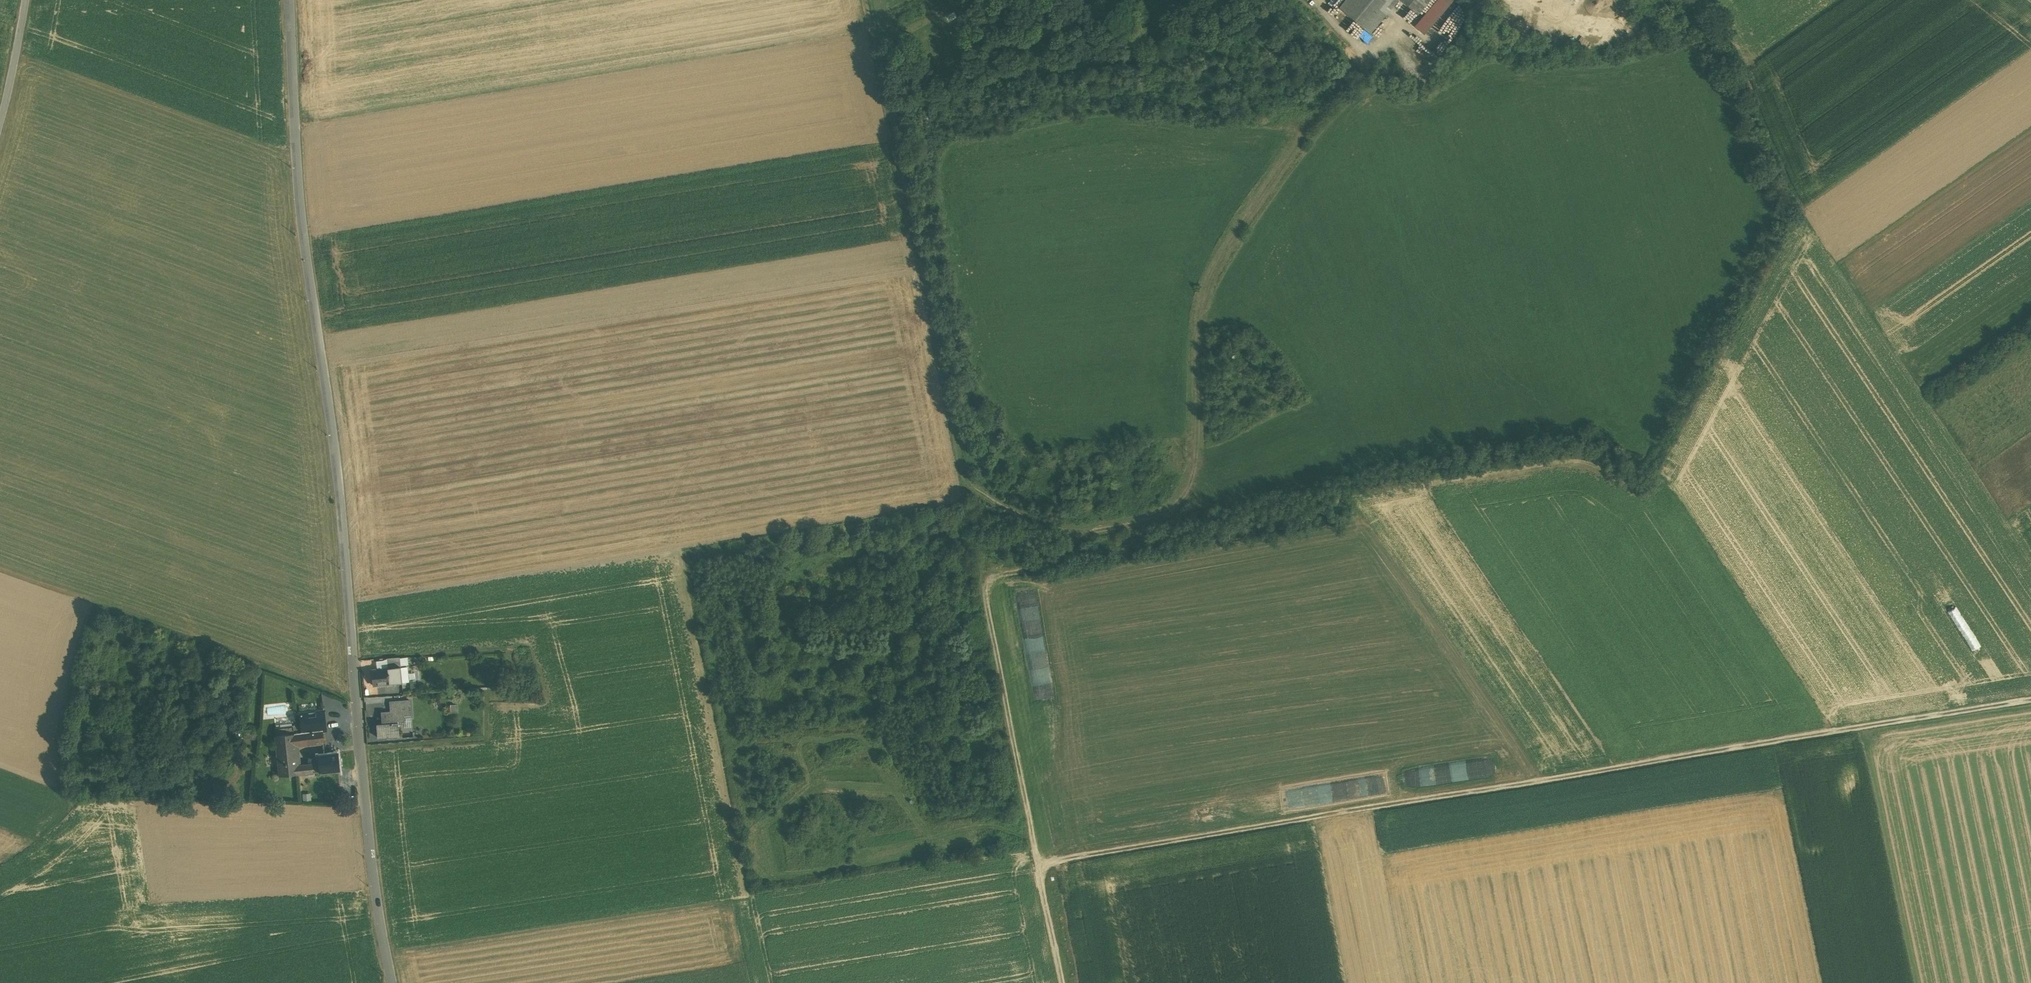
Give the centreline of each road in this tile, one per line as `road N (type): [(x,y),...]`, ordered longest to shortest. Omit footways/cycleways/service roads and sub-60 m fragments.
road 1 (track): [(1352,74),(1208,283),(1197,320),(1195,447),(1178,499),(1143,523),(1086,532),(1052,565),(989,580),(1061,982)]
road 2 (track): [(1037,863),(2030,700)]
road 3 (tertiary): [(288,0),(300,219),(344,524),(366,808),(393,982)]
road 4 (track): [(866,0),(965,477),(1017,512),(1086,532)]
road 5 (track): [(1032,834),(992,824),(938,831),(896,795),(835,786)]
road 6 (unclassified): [(26,0),(0,120)]

